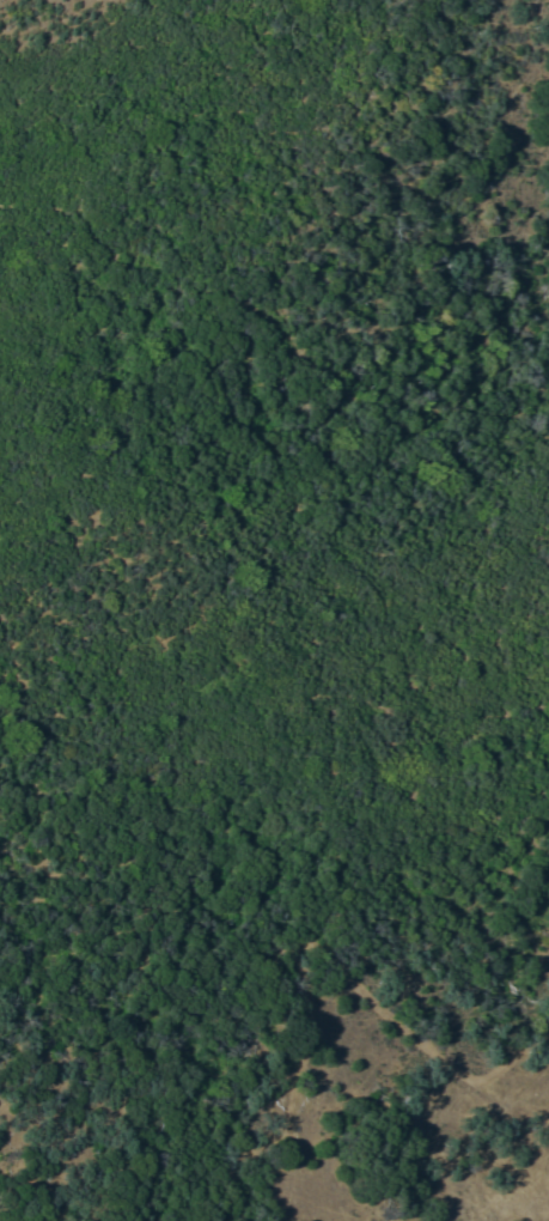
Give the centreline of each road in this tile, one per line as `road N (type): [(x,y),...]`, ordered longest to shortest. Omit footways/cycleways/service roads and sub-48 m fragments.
road 1 (track): [(548,1028),(476,1081),(373,1008),(329,949),(306,943),(297,960),(309,1008),(292,1116),(257,1184),(185,1220)]

